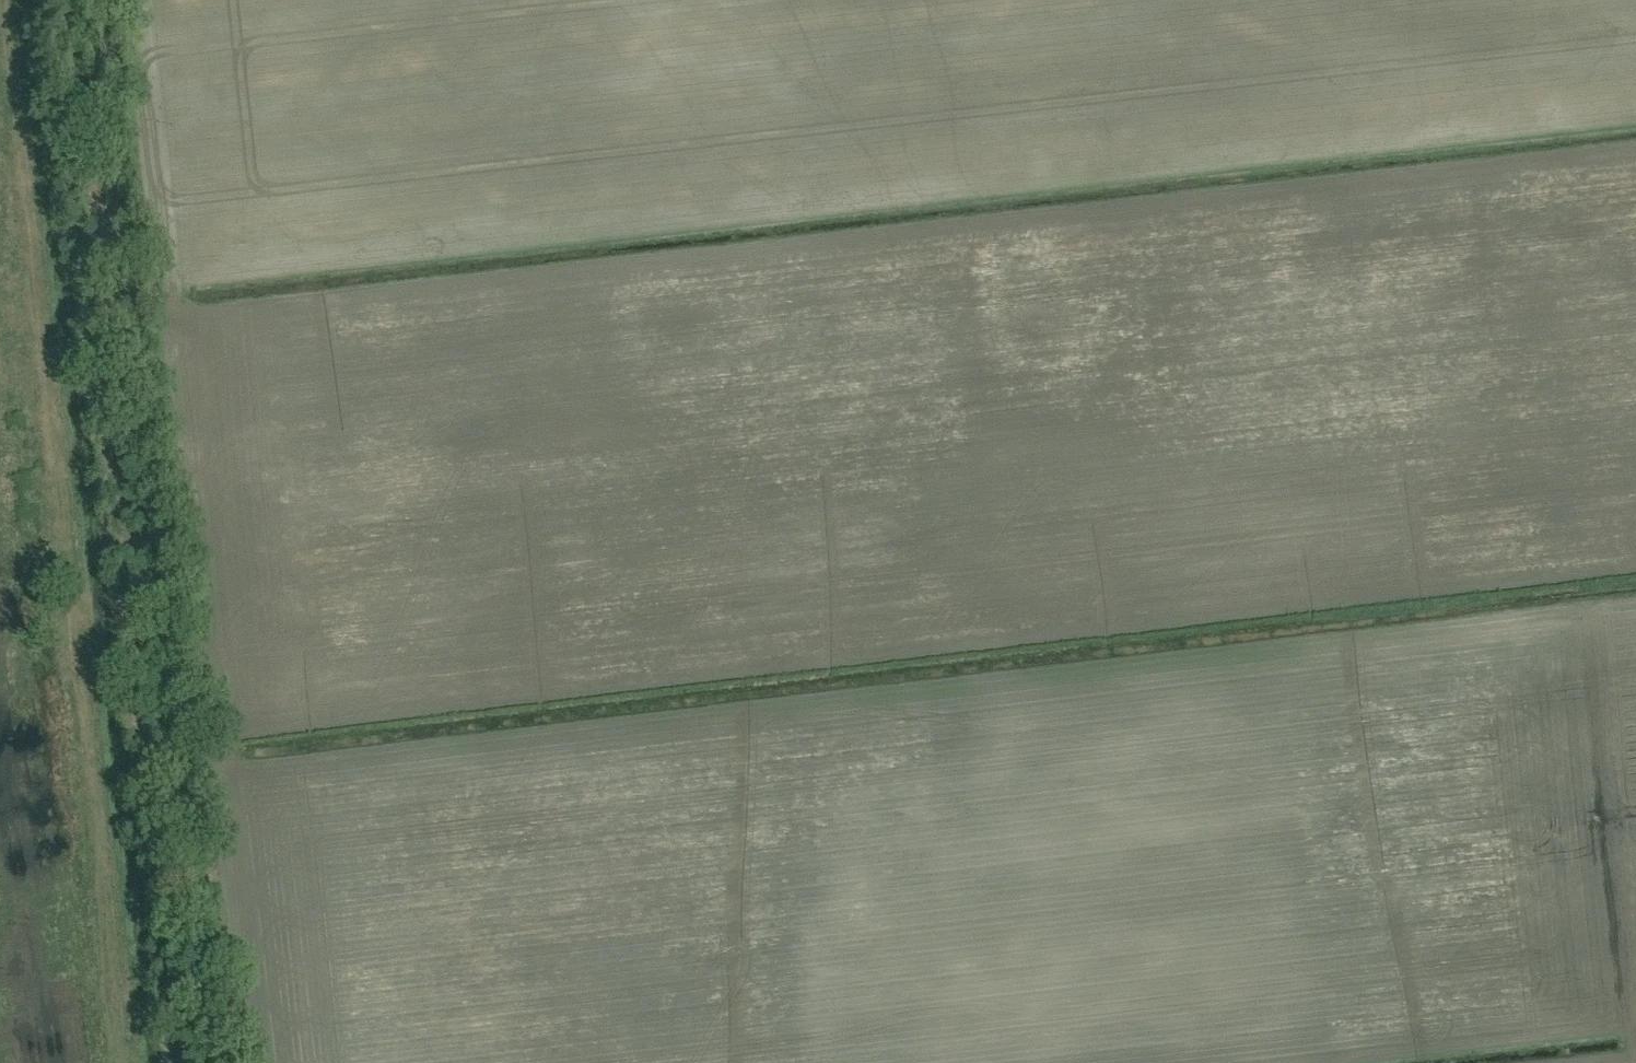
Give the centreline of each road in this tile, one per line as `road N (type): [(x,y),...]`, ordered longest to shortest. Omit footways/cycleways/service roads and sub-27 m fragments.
road 1 (track): [(13,0),(134,1062)]

